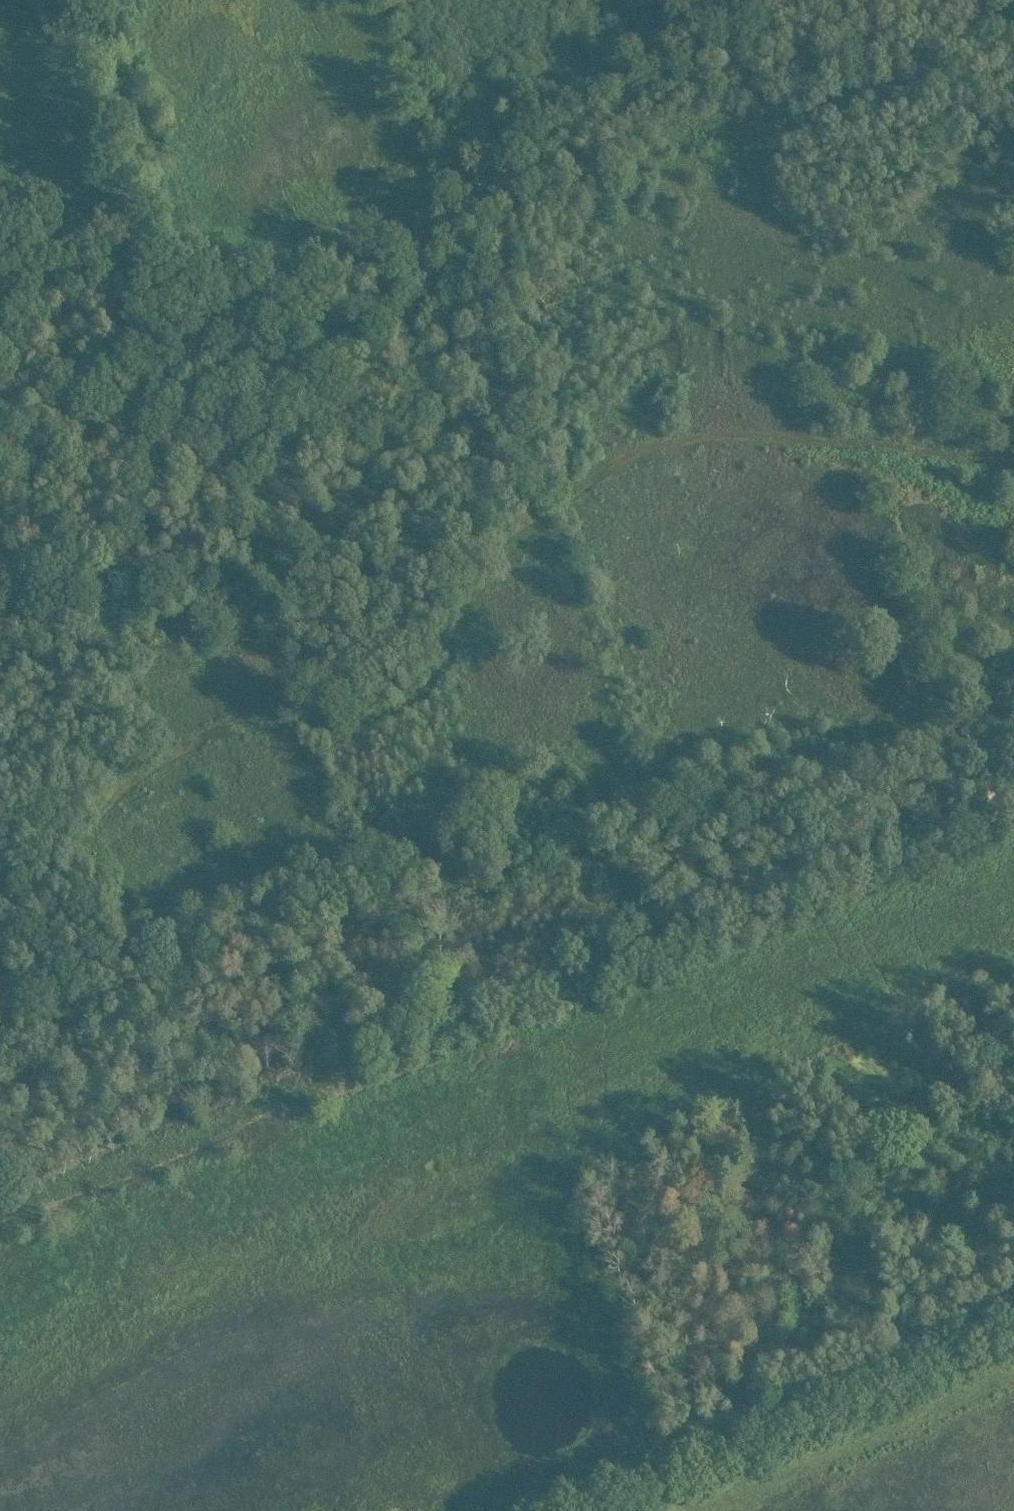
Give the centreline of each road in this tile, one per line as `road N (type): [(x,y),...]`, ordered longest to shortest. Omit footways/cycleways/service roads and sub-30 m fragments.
road 1 (unclassified): [(569,1510),(1013,1316)]

